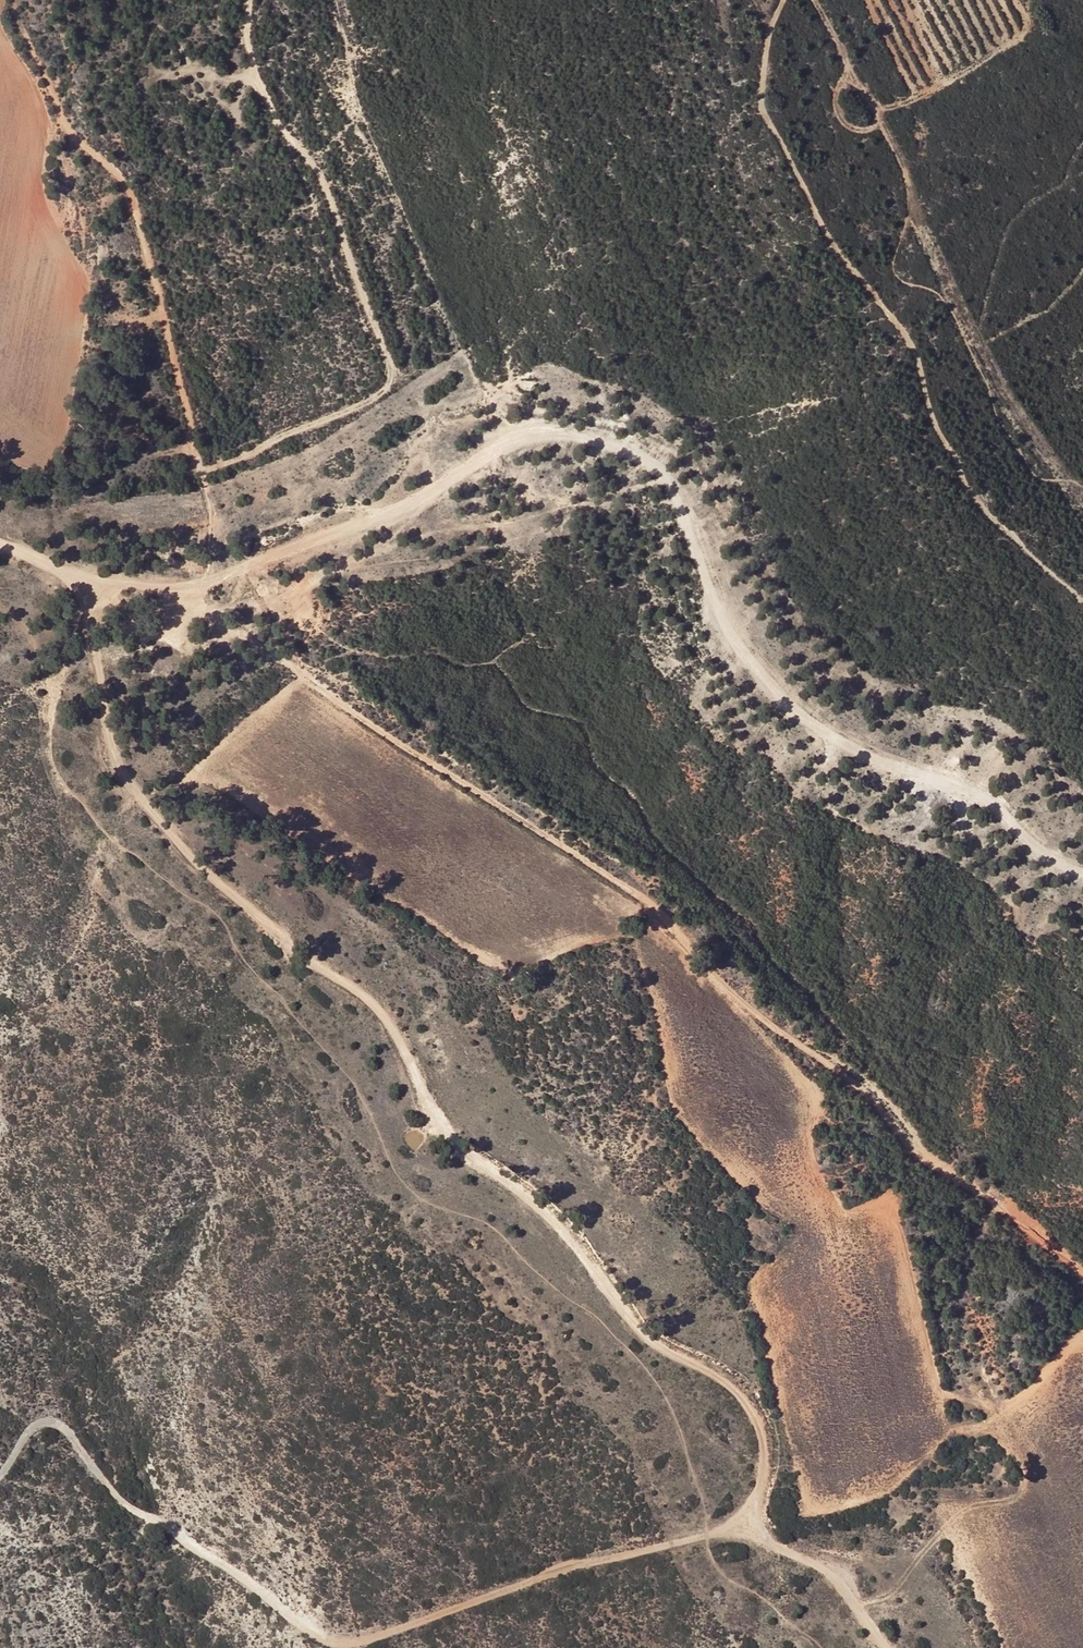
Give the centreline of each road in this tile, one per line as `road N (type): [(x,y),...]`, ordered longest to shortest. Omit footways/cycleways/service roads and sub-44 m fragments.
road 1 (track): [(892,1647),(830,1565),(757,1539),(749,1512),(775,1447),(746,1395),(725,1375),(670,1355),(627,1316),(574,1225),(451,1139),(374,990),(296,949),(234,885),(170,850),(123,788),(98,729),(95,634),(106,574)]
road 2 (track): [(160,585),(208,581),(406,505),(521,425),(584,428),(659,467),(679,491),(745,653),(821,728),(980,794),(1054,860),(1082,869)]
road 3 (track): [(1082,1265),(964,1179),(913,1153),(871,1090),(762,1015),(663,909),(409,749),(318,686),(269,641),(160,585)]
road 4 (track): [(751,1526),(568,1566),(358,1643),(336,1644),(305,1631),(194,1540),(132,1507),(64,1424),(32,1428),(0,1472)]
road 5 (track): [(787,0),(767,66),(770,115),(847,254),(918,344),(970,474),(996,511),(1082,583)]
road 6 (track): [(406,505),(430,453),(426,412),(362,322),(339,267),(327,184),(272,113),(256,72),(255,0)]
road 7 (track): [(160,585),(73,569),(0,541)]

